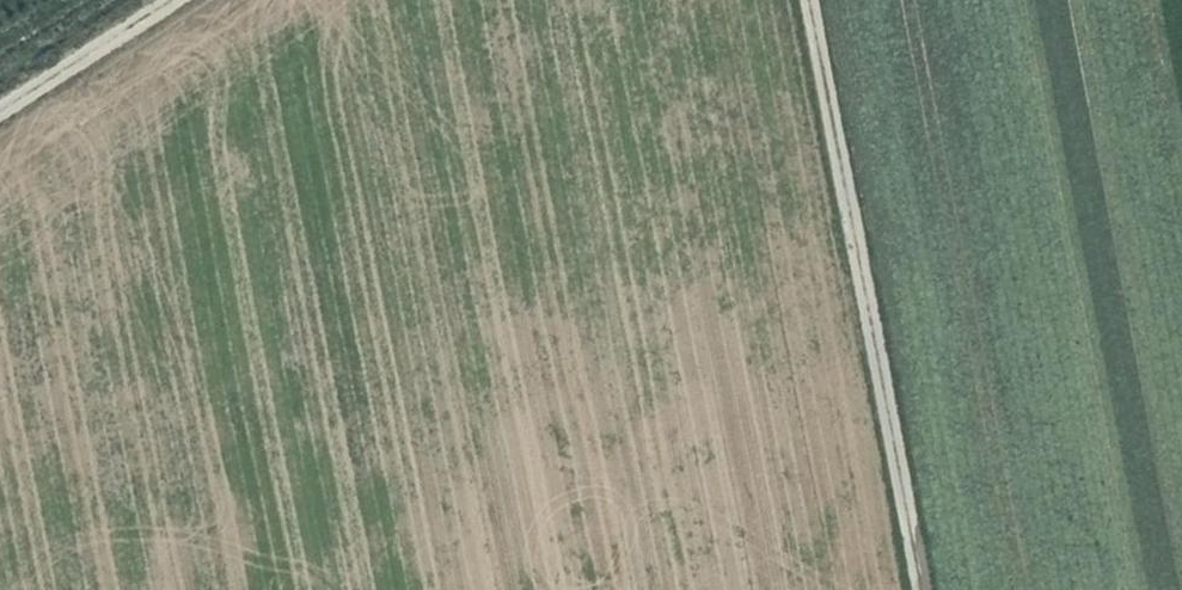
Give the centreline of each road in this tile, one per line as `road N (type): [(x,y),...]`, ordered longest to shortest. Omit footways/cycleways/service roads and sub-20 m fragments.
road 1 (track): [(918,589),(806,0)]
road 2 (track): [(174,0),(0,114)]

